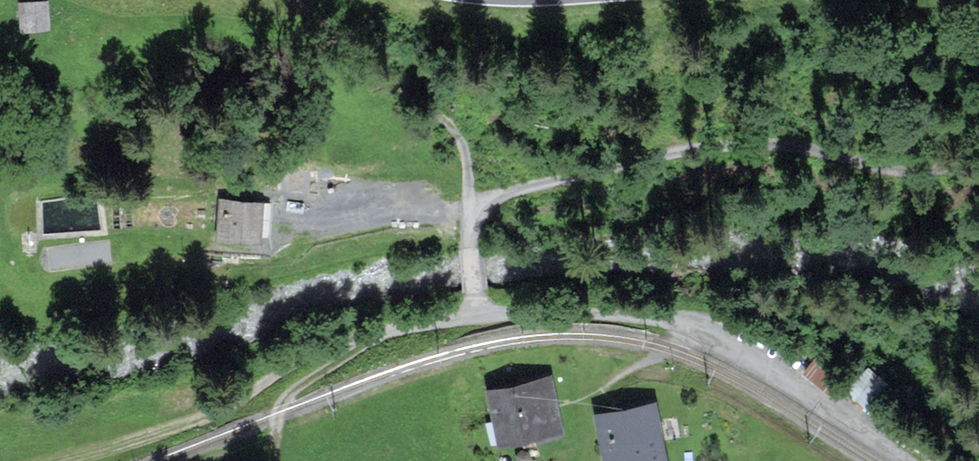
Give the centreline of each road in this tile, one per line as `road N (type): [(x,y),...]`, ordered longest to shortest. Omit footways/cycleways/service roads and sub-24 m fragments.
road 1 (unclassified): [(978,161),(897,172),(744,144),(469,205)]
road 2 (unclassified): [(472,317),(580,310),(703,328),(918,460)]
road 3 (unclassified): [(291,0),(461,113),(471,136),(469,205)]
road 4 (unclassified): [(472,317),(323,348),(266,379)]
road 5 (track): [(273,460),(288,395),(385,330)]

